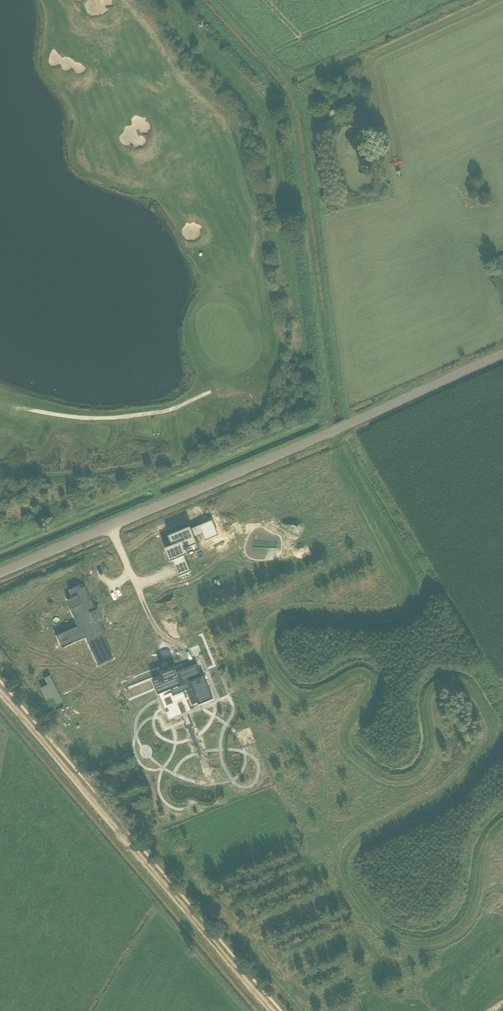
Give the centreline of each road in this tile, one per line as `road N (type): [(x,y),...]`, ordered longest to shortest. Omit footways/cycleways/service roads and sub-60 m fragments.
road 1 (unclassified): [(0,572),(502,353)]
road 2 (track): [(0,688),(274,1010)]

